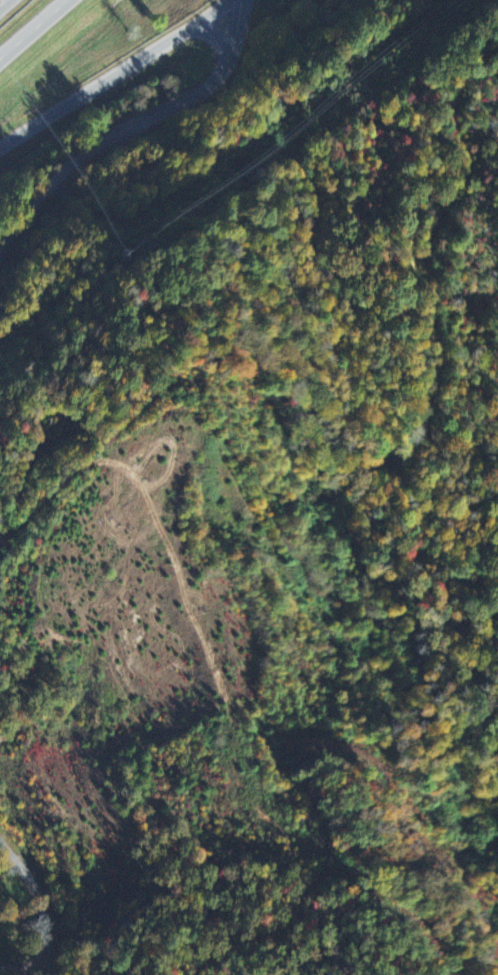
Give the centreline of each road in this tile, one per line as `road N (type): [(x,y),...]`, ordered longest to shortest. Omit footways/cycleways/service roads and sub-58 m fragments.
road 1 (residential): [(497,666),(448,622),(337,427),(335,341),(308,266),(317,196),(302,164),(266,144),(210,145),(74,188),(51,184)]
road 2 (residential): [(0,259),(57,178),(216,81),(234,53),(244,0)]
road 3 (motorway): [(0,149),(232,0)]
road 4 (residential): [(44,967),(43,901),(0,839)]

